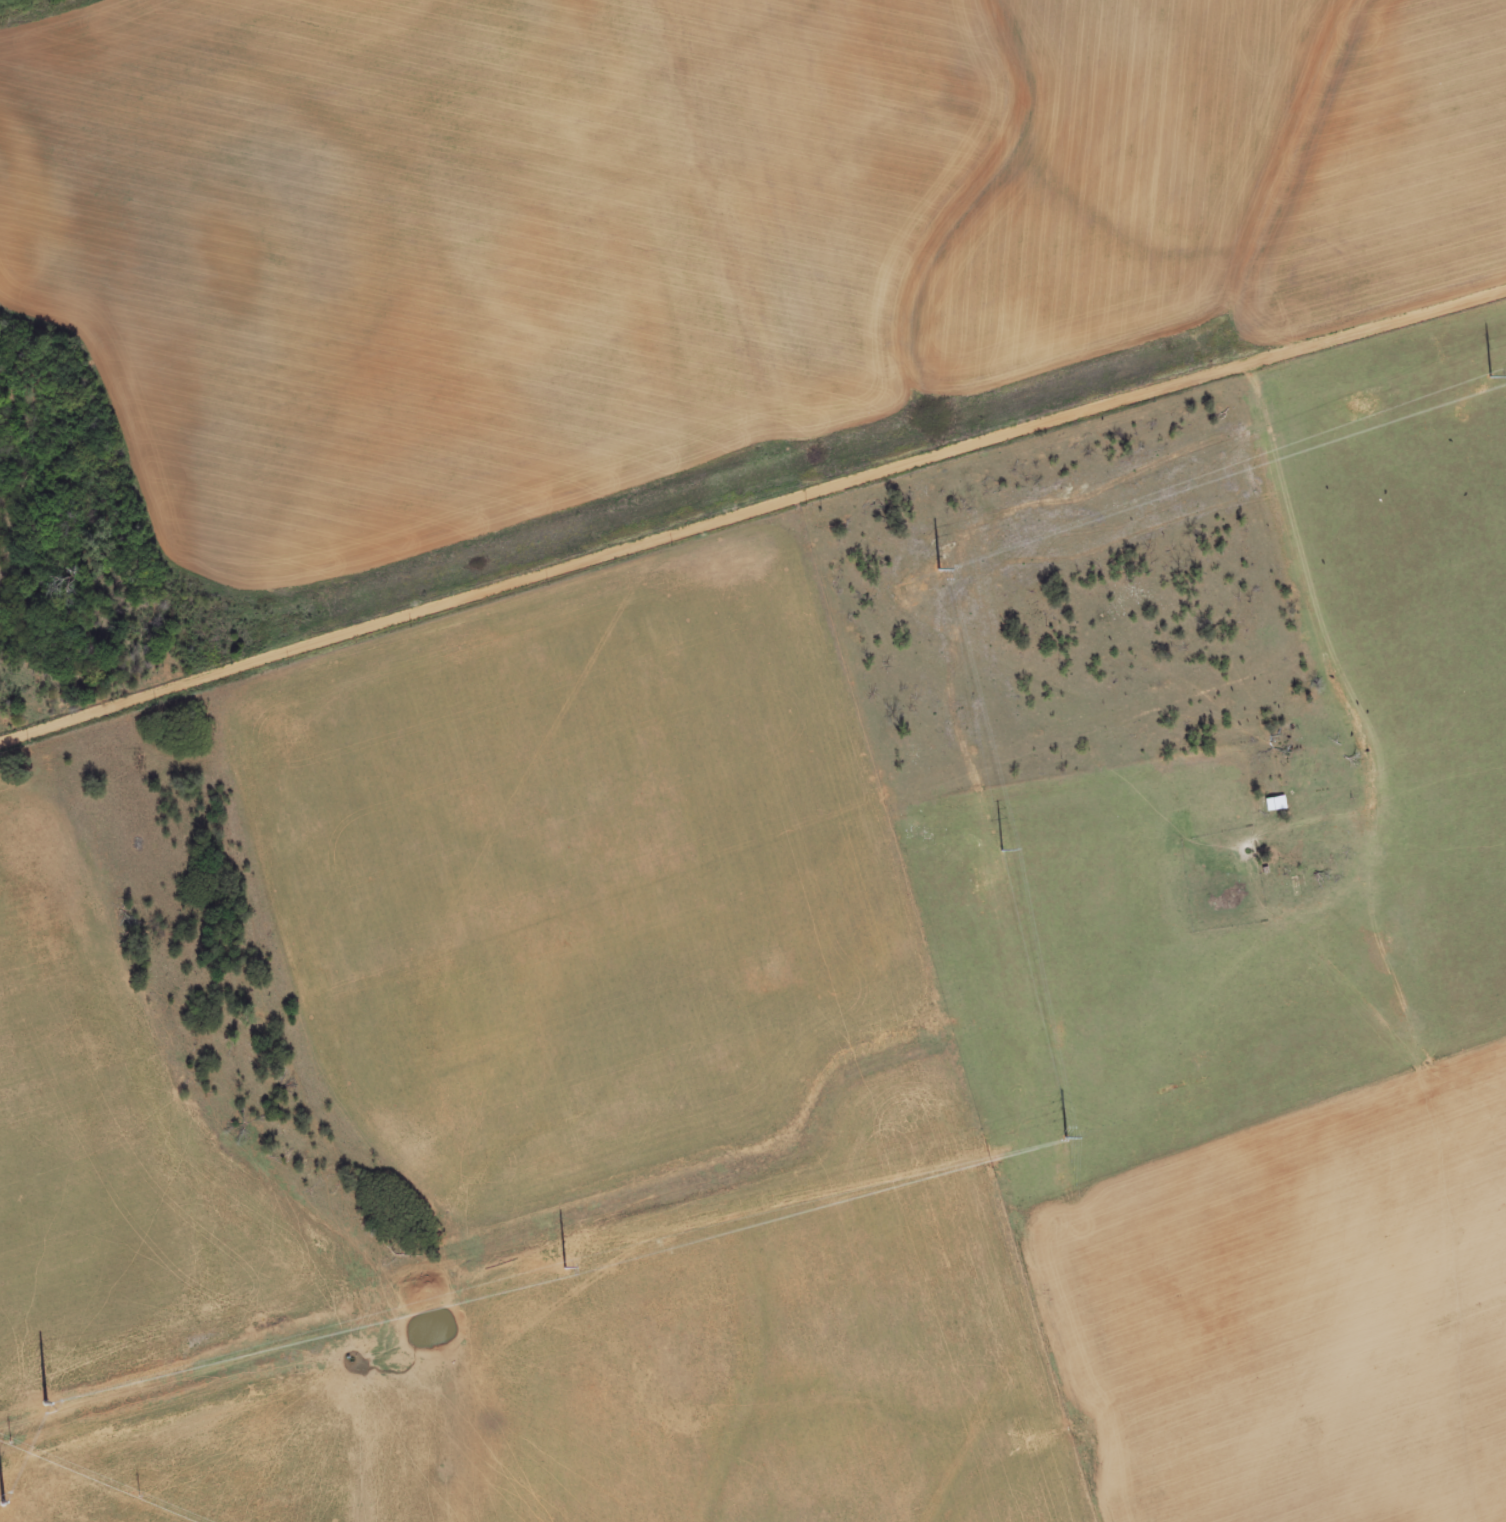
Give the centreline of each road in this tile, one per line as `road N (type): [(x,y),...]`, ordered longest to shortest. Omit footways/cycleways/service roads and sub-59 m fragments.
road 1 (residential): [(0,740),(1120,395),(1505,291)]
road 2 (residential): [(1236,364),(1355,747)]

